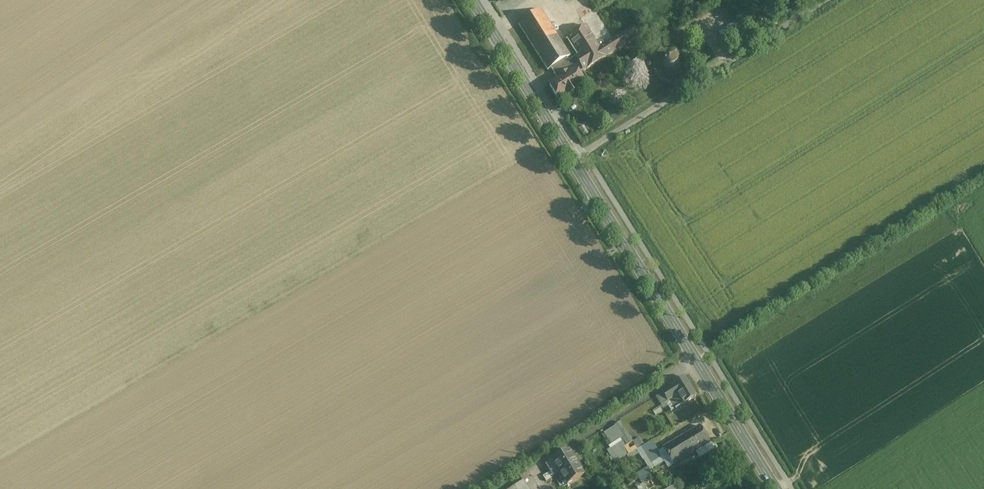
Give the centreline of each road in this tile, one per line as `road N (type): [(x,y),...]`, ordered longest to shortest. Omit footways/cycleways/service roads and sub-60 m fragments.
road 1 (secondary): [(568,154),(777,488)]
road 2 (unclassified): [(568,154),(816,0)]
road 3 (secondary): [(474,0),(568,154)]

